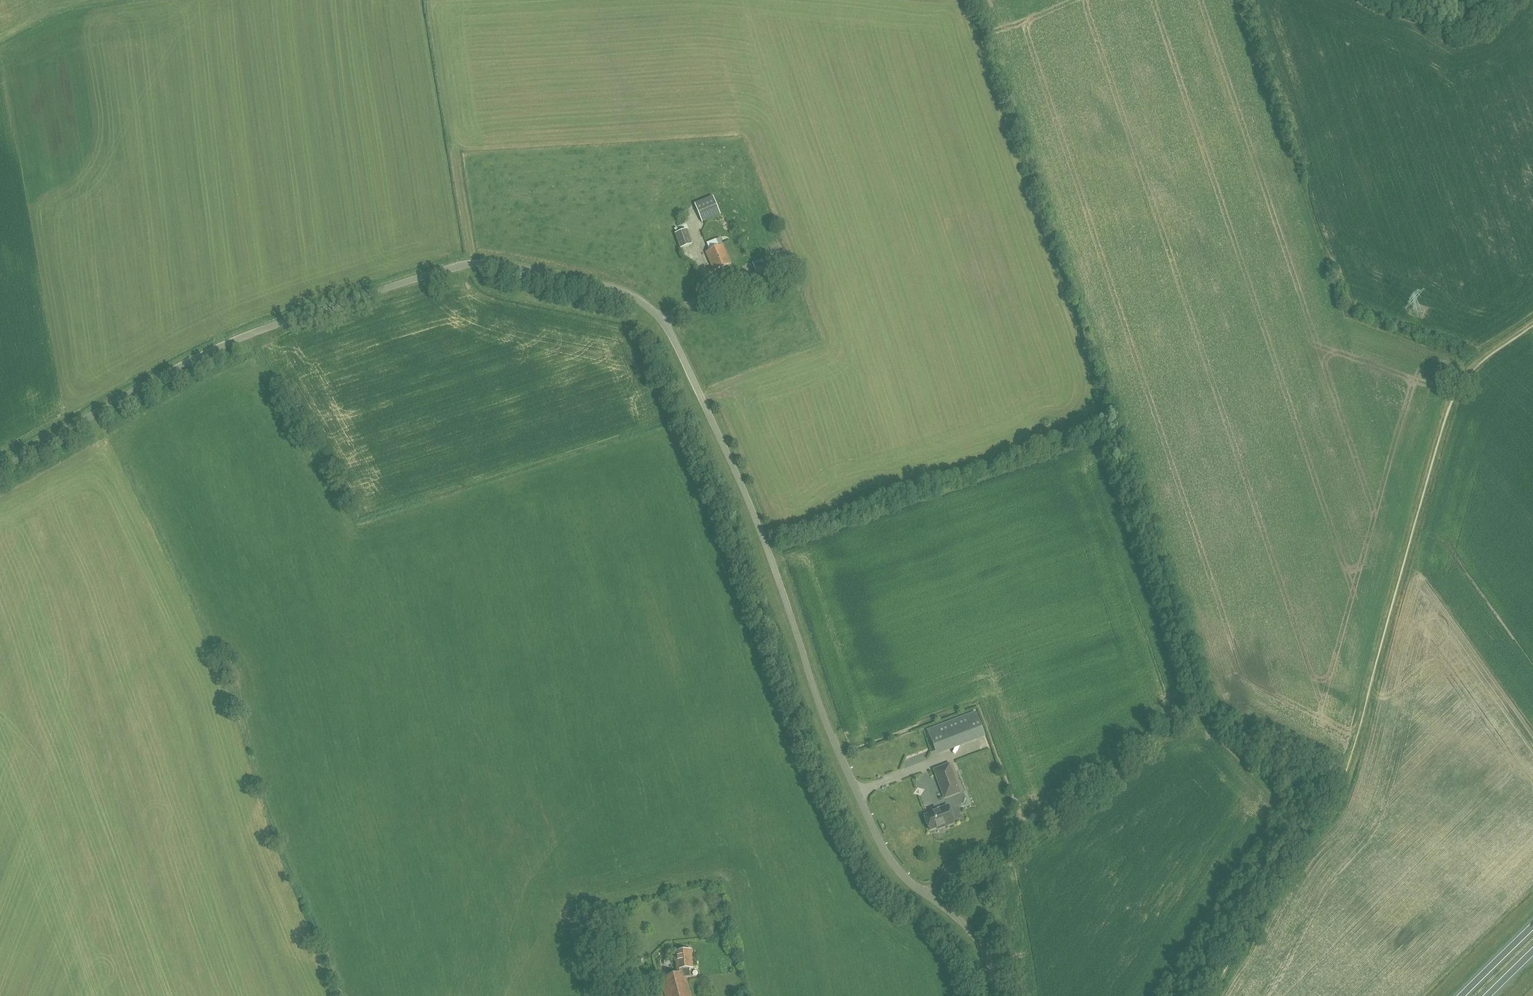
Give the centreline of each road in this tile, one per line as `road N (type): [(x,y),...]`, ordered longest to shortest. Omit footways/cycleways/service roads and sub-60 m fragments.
road 1 (unclassified): [(1000,995),(976,937),(907,879),(882,845),(824,713),(767,542),(685,358),(663,322),(627,294),(502,265),(459,266),(213,351),(0,467)]

